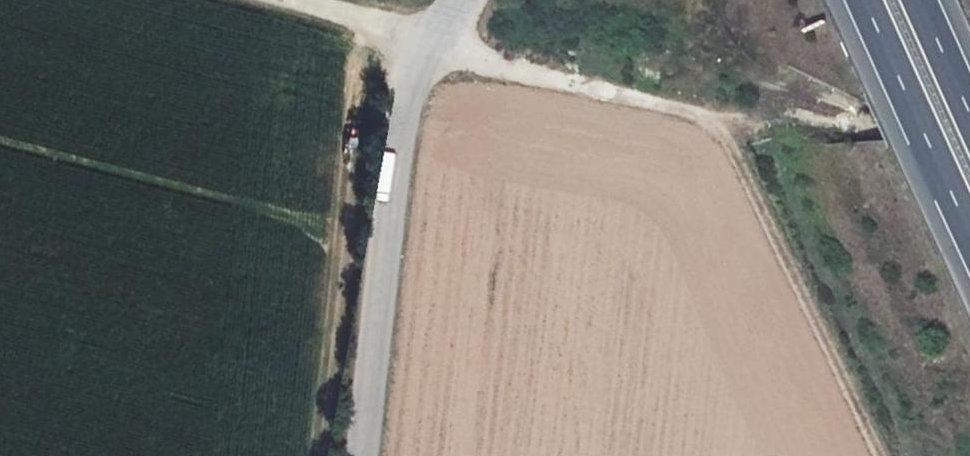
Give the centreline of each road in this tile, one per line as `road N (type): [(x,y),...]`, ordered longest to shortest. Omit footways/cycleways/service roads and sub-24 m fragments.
road 1 (track): [(777,123),(717,120),(493,64),(291,0)]
road 2 (unclassified): [(462,0),(433,41),(407,106),(362,455)]
road 3 (motorway): [(864,0),(969,233)]
road 4 (motorway): [(969,109),(920,0)]

